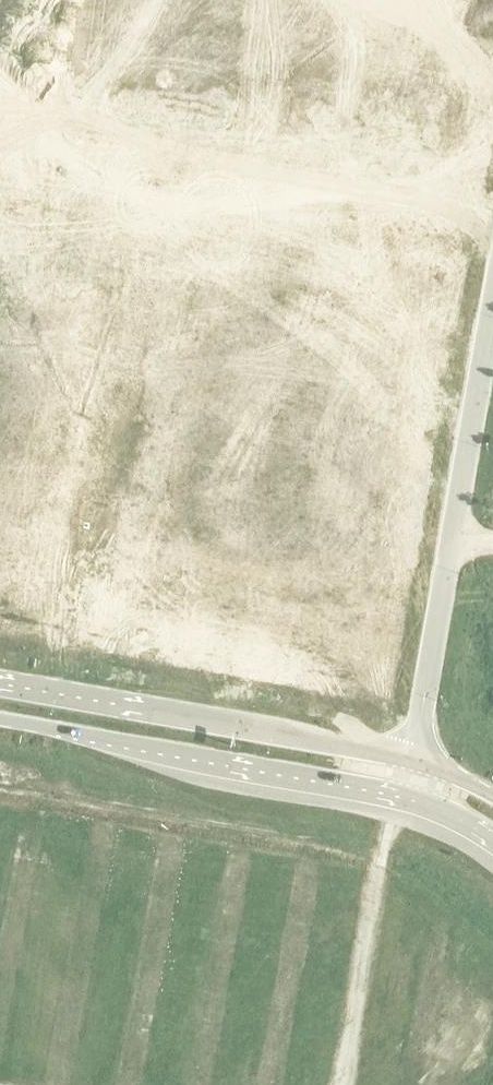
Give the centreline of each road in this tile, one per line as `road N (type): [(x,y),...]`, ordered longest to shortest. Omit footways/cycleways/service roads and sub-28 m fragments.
road 1 (residential): [(420,705),(0,634)]
road 2 (tertiary): [(410,756),(0,686)]
road 3 (unclassified): [(492,303),(420,705)]
road 4 (tertiary): [(0,719),(397,789)]

